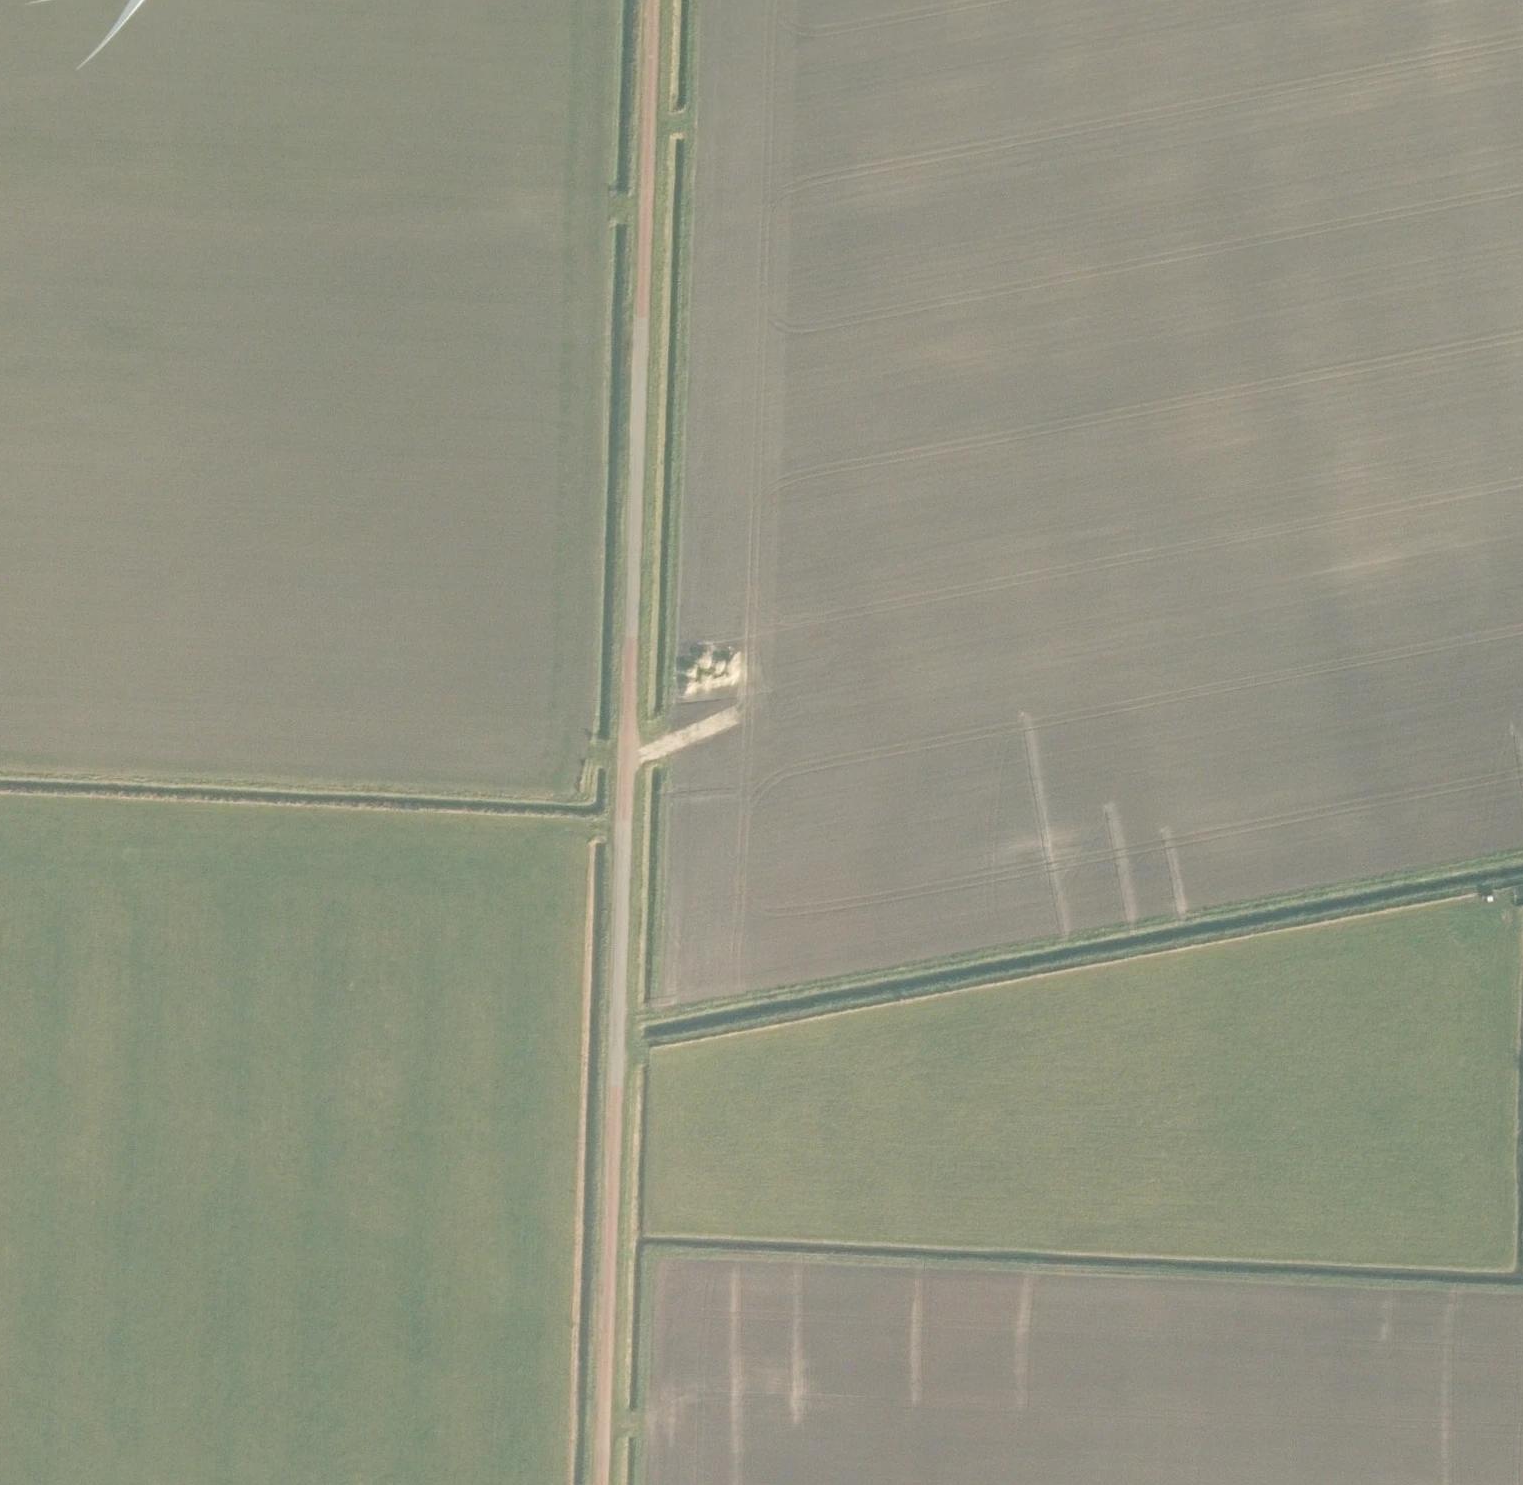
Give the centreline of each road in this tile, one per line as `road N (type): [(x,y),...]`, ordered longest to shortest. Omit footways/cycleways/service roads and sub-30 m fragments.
road 1 (unclassified): [(614,1484),(671,0)]

